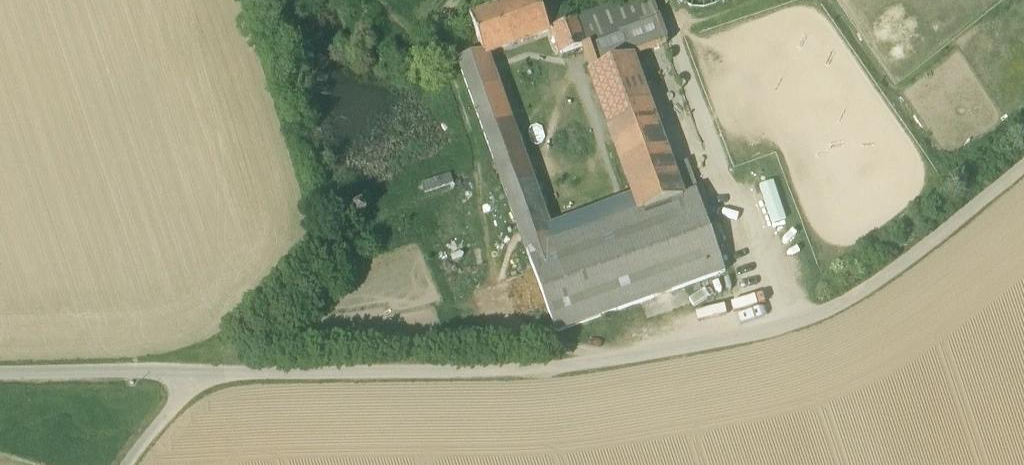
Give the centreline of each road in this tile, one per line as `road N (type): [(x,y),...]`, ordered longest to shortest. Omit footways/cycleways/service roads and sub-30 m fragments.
road 1 (track): [(1023,165),(906,262),(825,311)]

